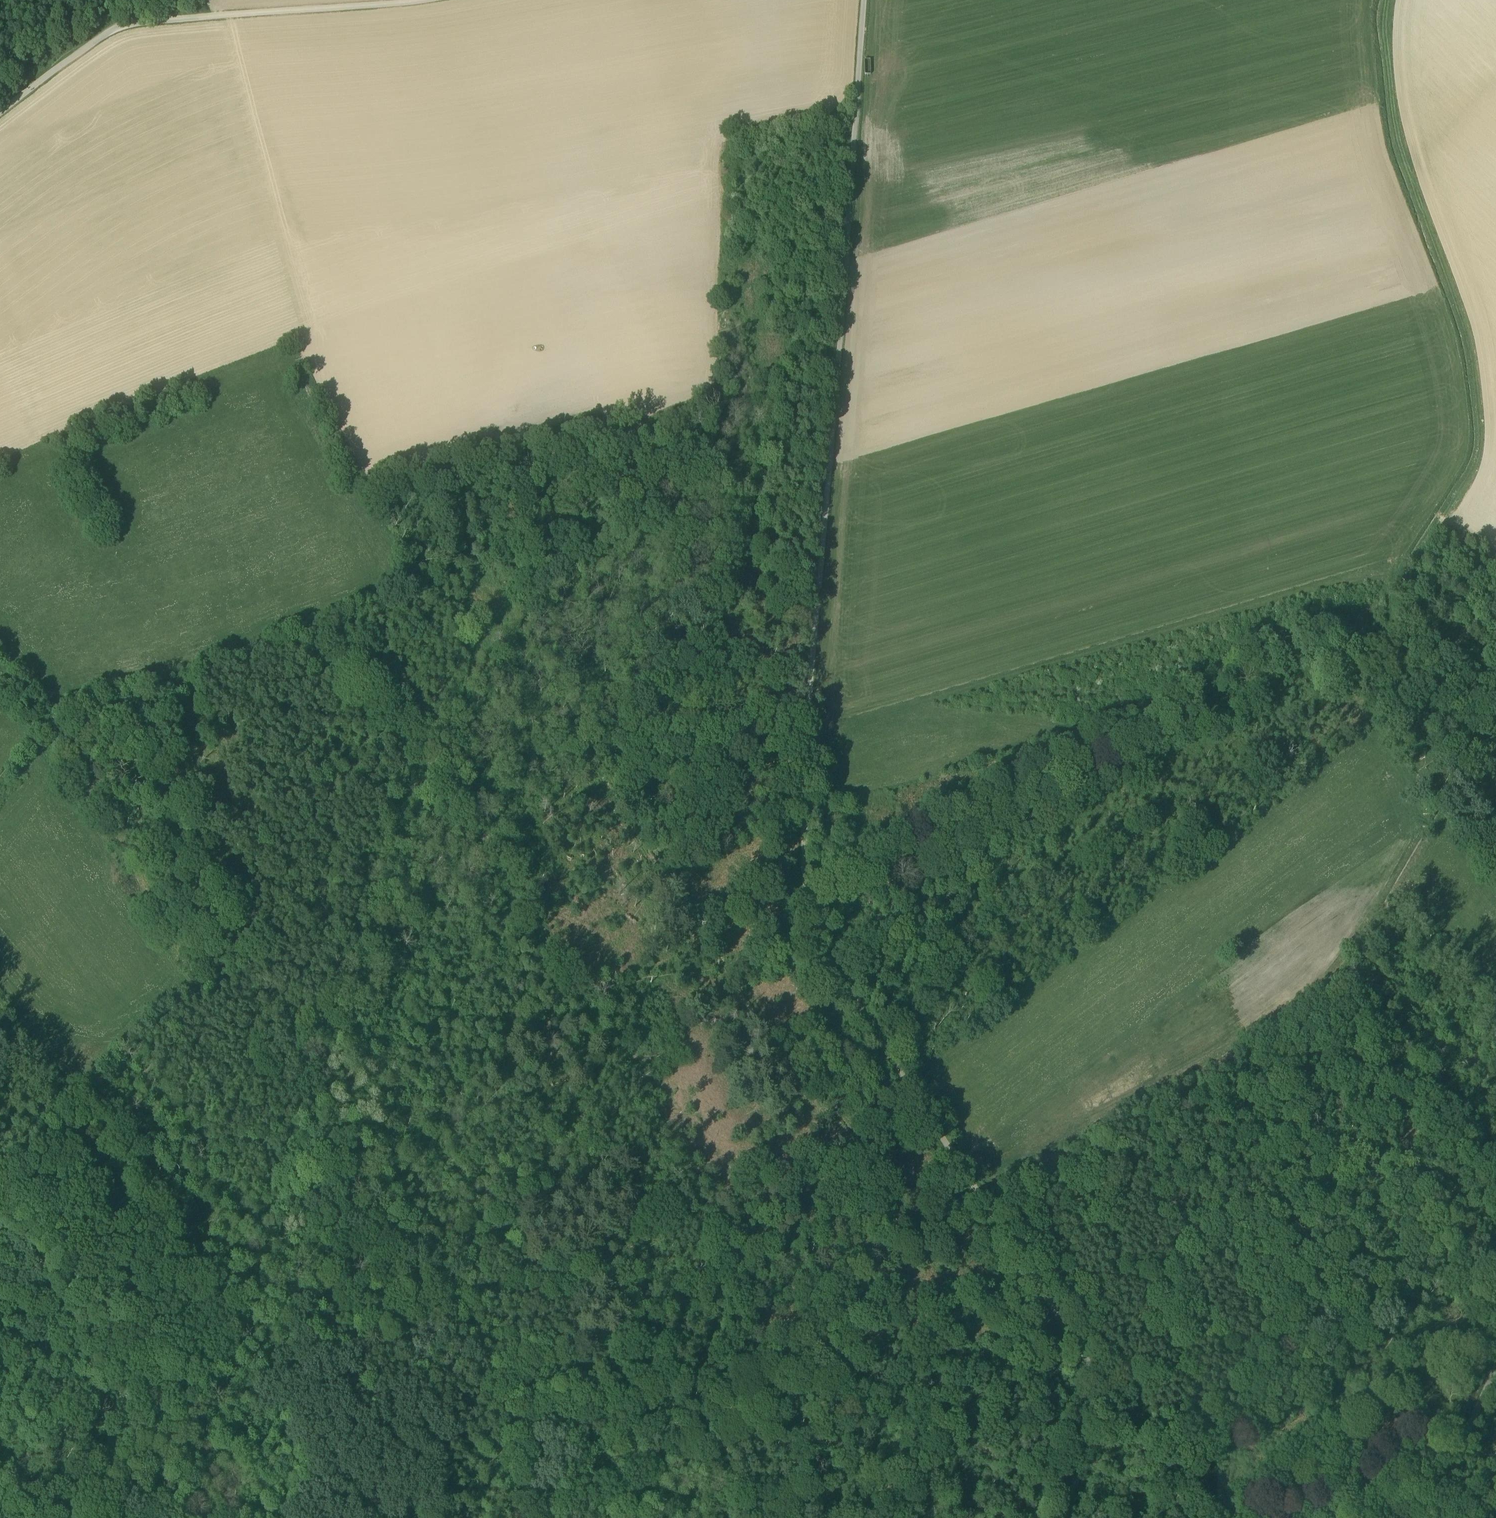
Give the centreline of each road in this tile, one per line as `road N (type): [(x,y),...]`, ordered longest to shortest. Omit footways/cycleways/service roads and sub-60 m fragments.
road 1 (unclassified): [(1195,1517),(846,985),(806,895),(809,698),(864,0)]
road 2 (unclassified): [(0,109),(81,43),(123,23),(417,0)]
road 3 (unclassified): [(1428,1517),(1495,1366)]

